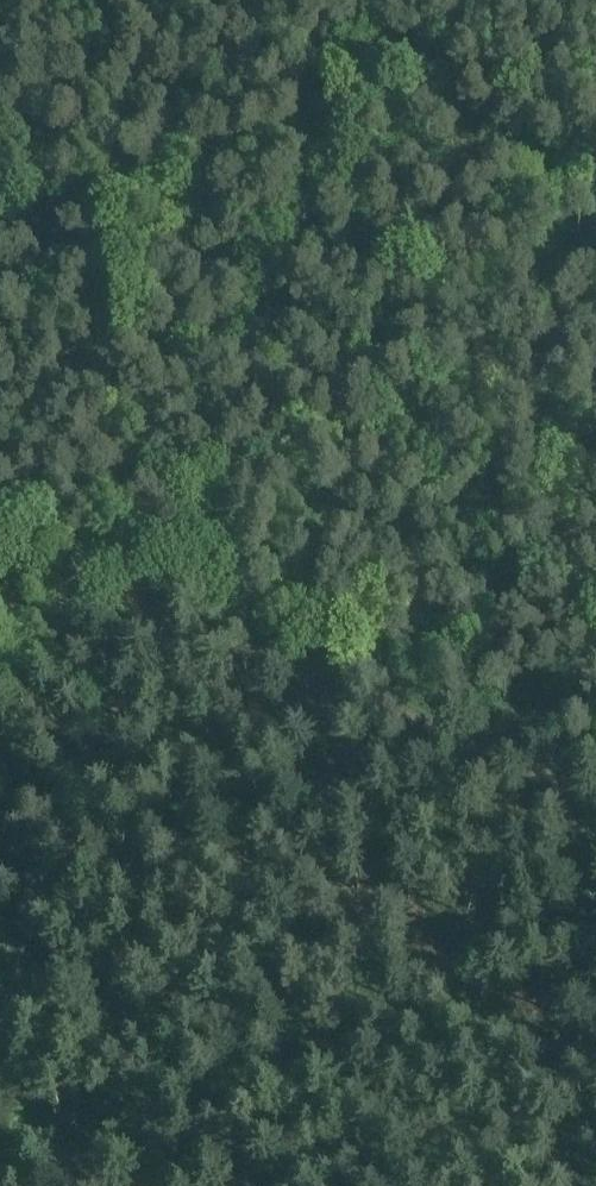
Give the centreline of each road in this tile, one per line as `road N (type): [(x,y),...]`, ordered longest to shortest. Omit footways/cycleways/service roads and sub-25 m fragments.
road 1 (track): [(158,588),(379,0)]
road 2 (track): [(595,777),(158,588)]
road 3 (track): [(0,972),(158,588)]
road 4 (track): [(158,588),(0,546)]

